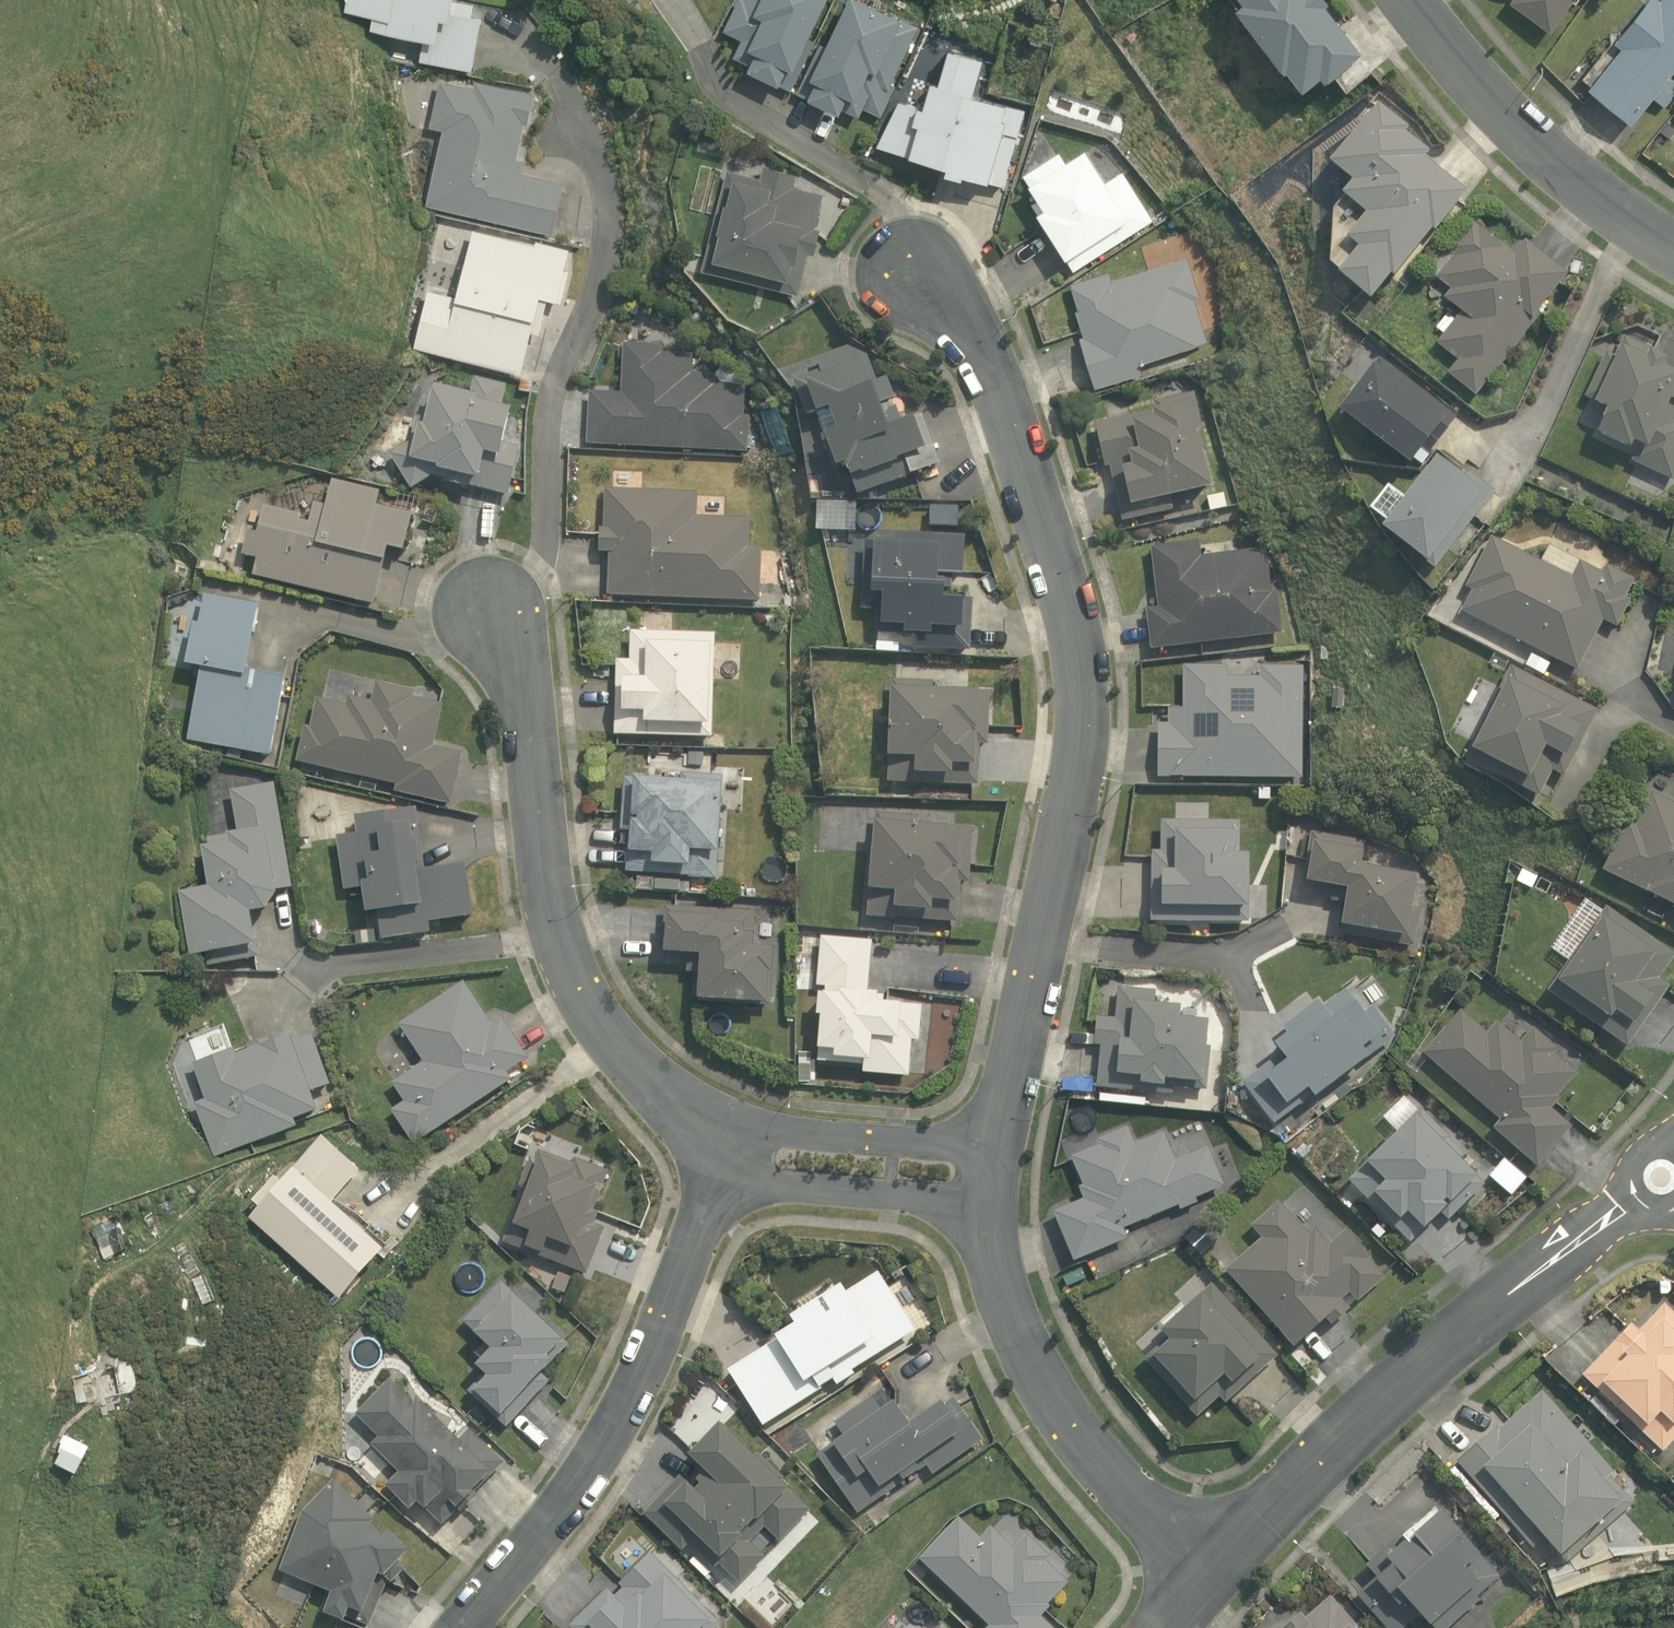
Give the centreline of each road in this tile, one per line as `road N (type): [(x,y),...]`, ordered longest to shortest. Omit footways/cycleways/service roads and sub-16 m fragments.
road 1 (residential): [(559,78),(598,160),(609,228),(596,298),(546,414),(537,560),(495,598),(544,800),(573,971),(611,1037),(688,1130),(753,1164)]
road 2 (residential): [(912,258),(976,338),(1087,674),(1012,1136),(1017,1176)]
road 3 (residential): [(1211,1571),(1407,1379),(1636,1198)]
road 4 (residential): [(446,1627),(612,1454),(753,1164)]
road 5 (residential): [(1017,1176),(1016,1299),(1083,1449),(1211,1571)]
road 6 (residential): [(1673,248),(1539,149),(1409,0)]
road 7 (residential): [(753,1164),(1017,1176)]

